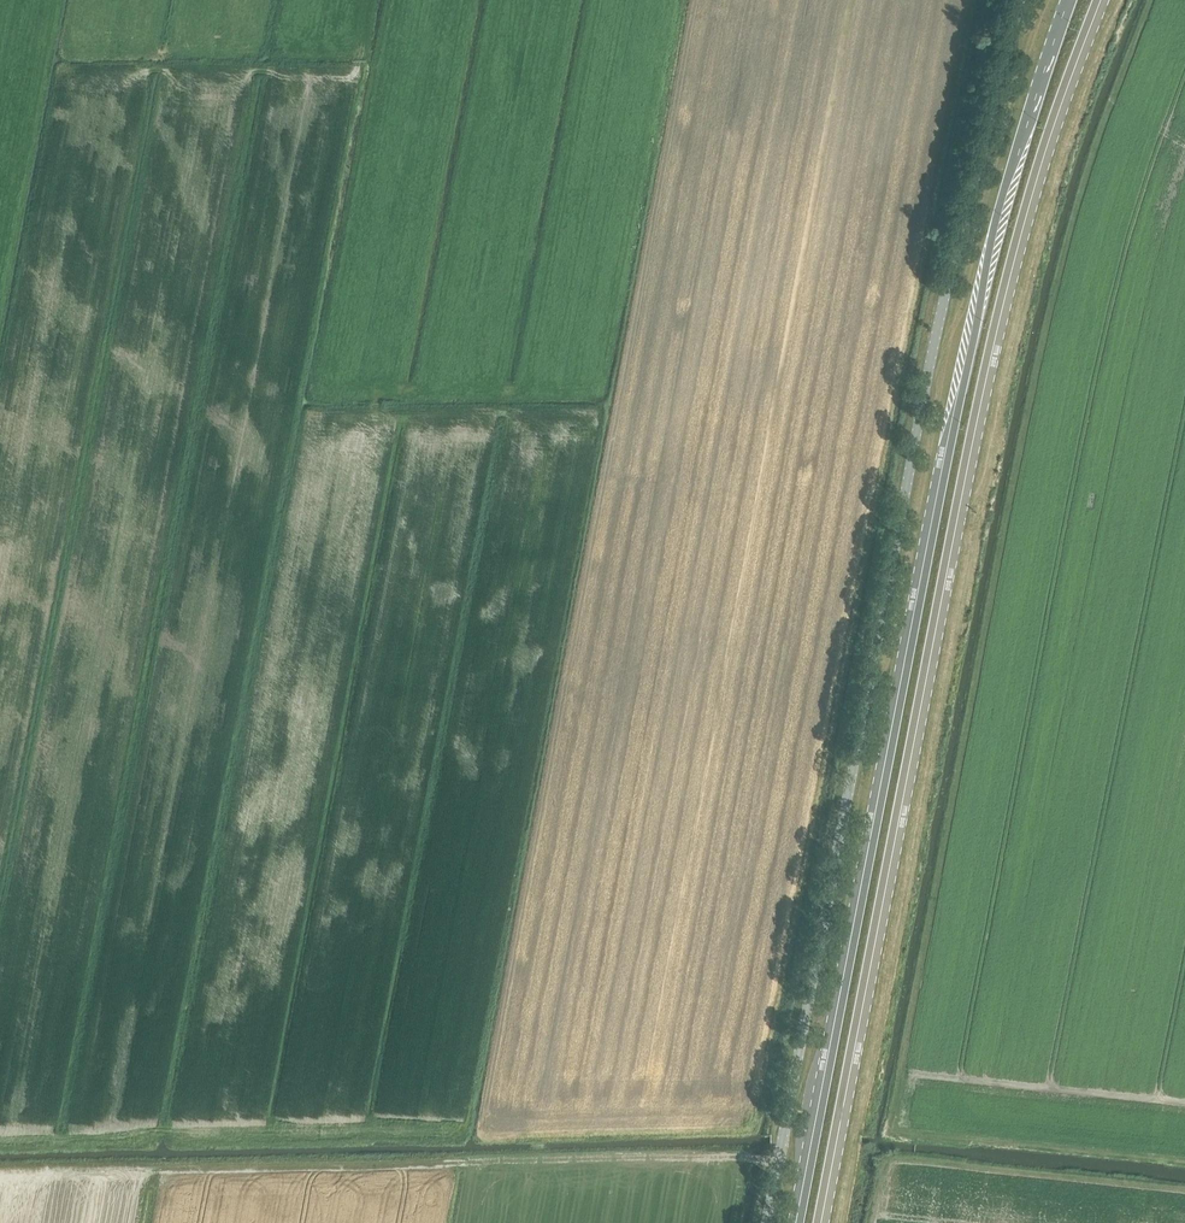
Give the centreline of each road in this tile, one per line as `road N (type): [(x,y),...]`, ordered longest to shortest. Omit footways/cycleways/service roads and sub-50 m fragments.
road 1 (primary): [(822,1222),(990,354),(1018,233),(1099,0)]
road 2 (primary): [(1068,0),(991,235),(795,1222)]
road 3 (unclassified): [(767,1222),(940,318),(1023,0)]

